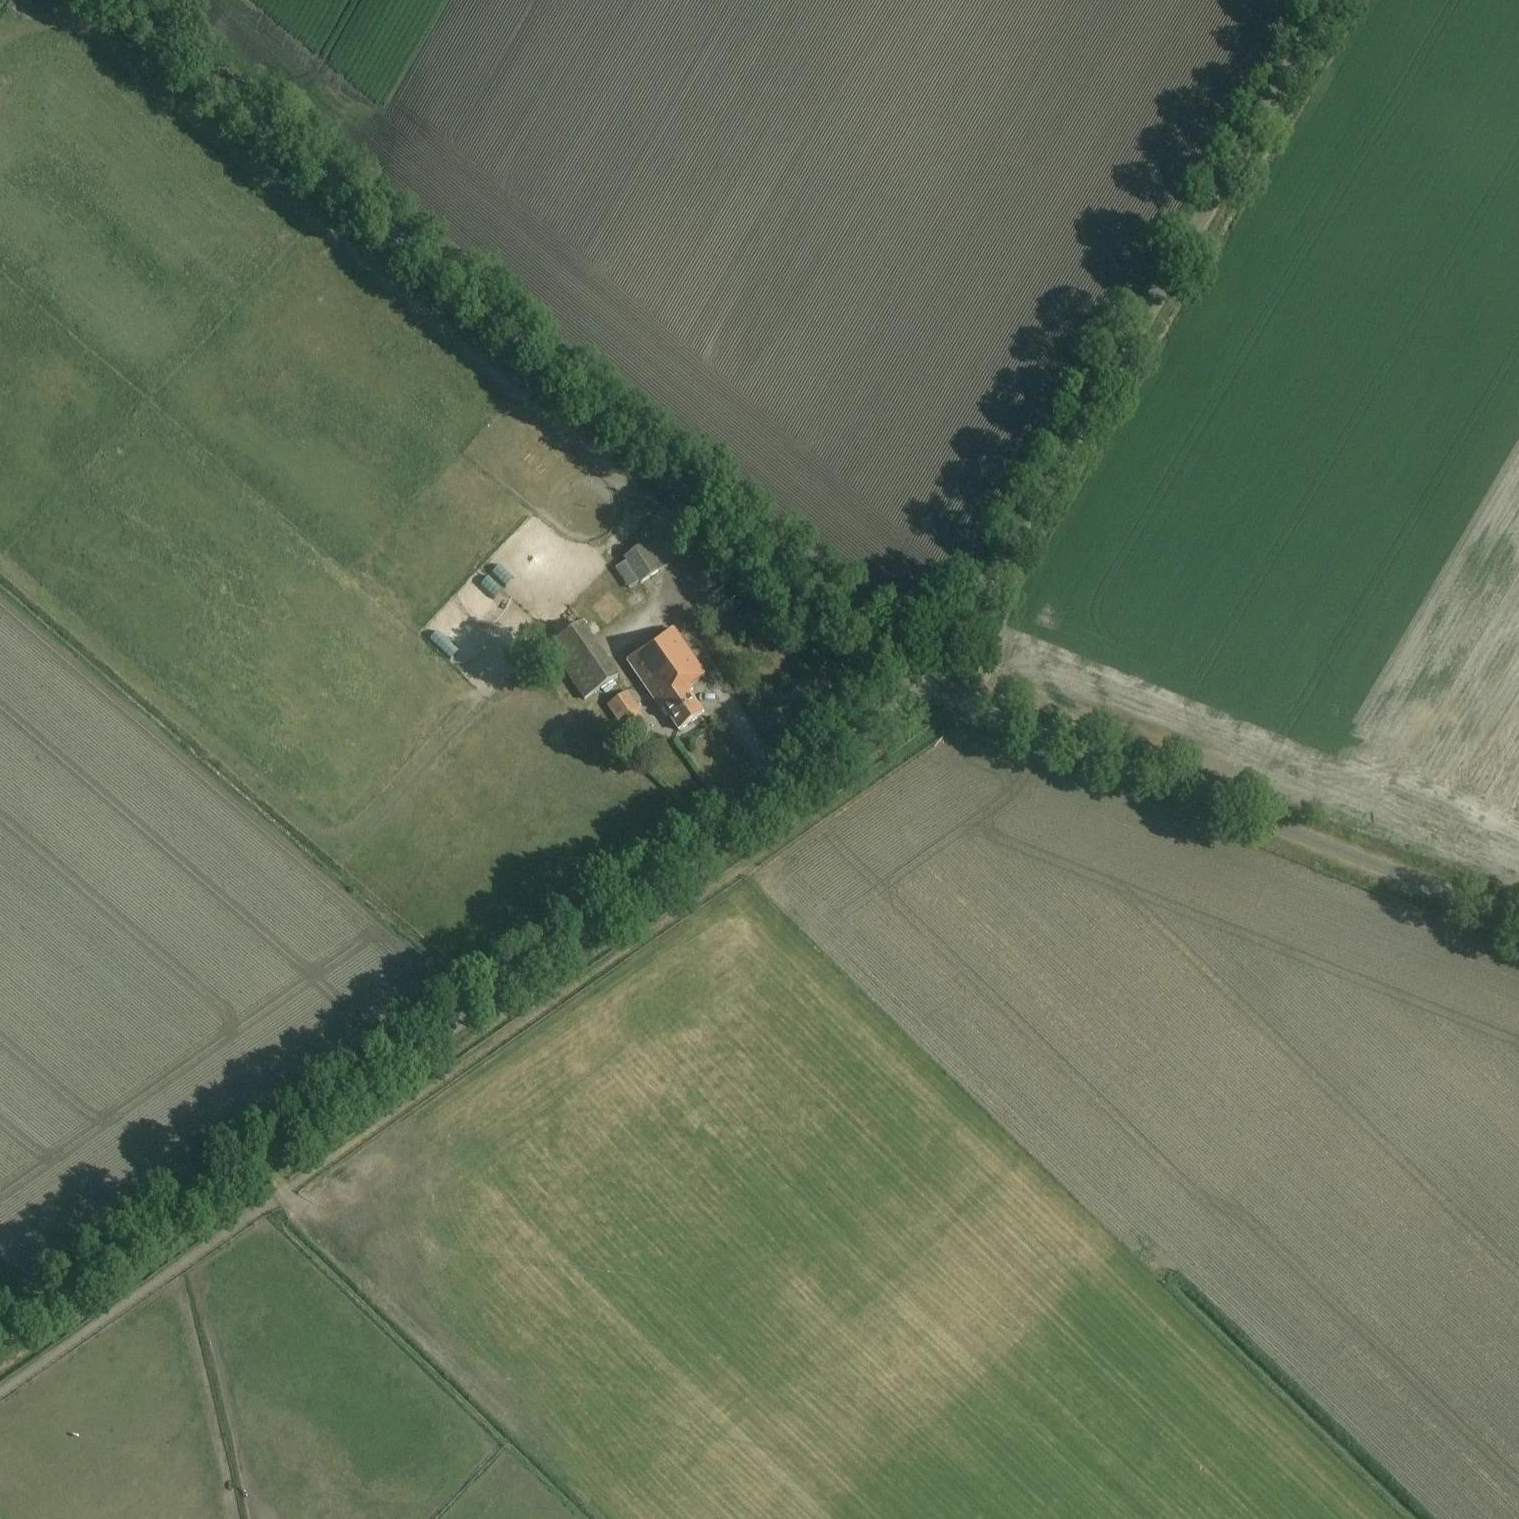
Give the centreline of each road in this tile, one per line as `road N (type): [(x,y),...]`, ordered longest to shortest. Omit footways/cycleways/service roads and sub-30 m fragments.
road 1 (unclassified): [(0,1338),(806,776),(902,675)]
road 2 (track): [(902,675),(113,0)]
road 3 (unclassified): [(902,675),(937,652),(1006,551),(1329,0)]
road 4 (unclassified): [(1518,917),(902,675)]

